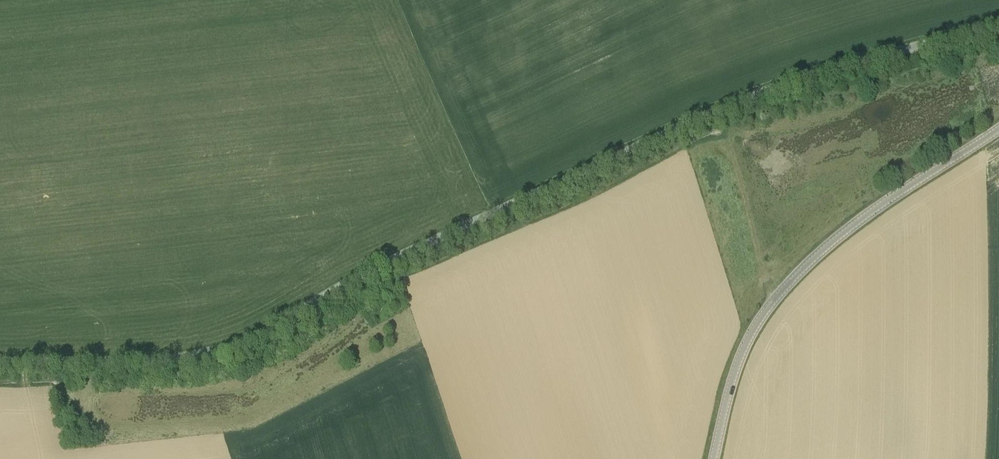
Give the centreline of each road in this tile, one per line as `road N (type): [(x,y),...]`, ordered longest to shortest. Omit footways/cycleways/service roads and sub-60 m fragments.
road 1 (unclassified): [(0,362),(159,360),(237,345),(366,273),(720,110),(833,70),(998,27)]
road 2 (tertiary): [(714,458),(740,357),(787,285),(869,214),(998,129)]

